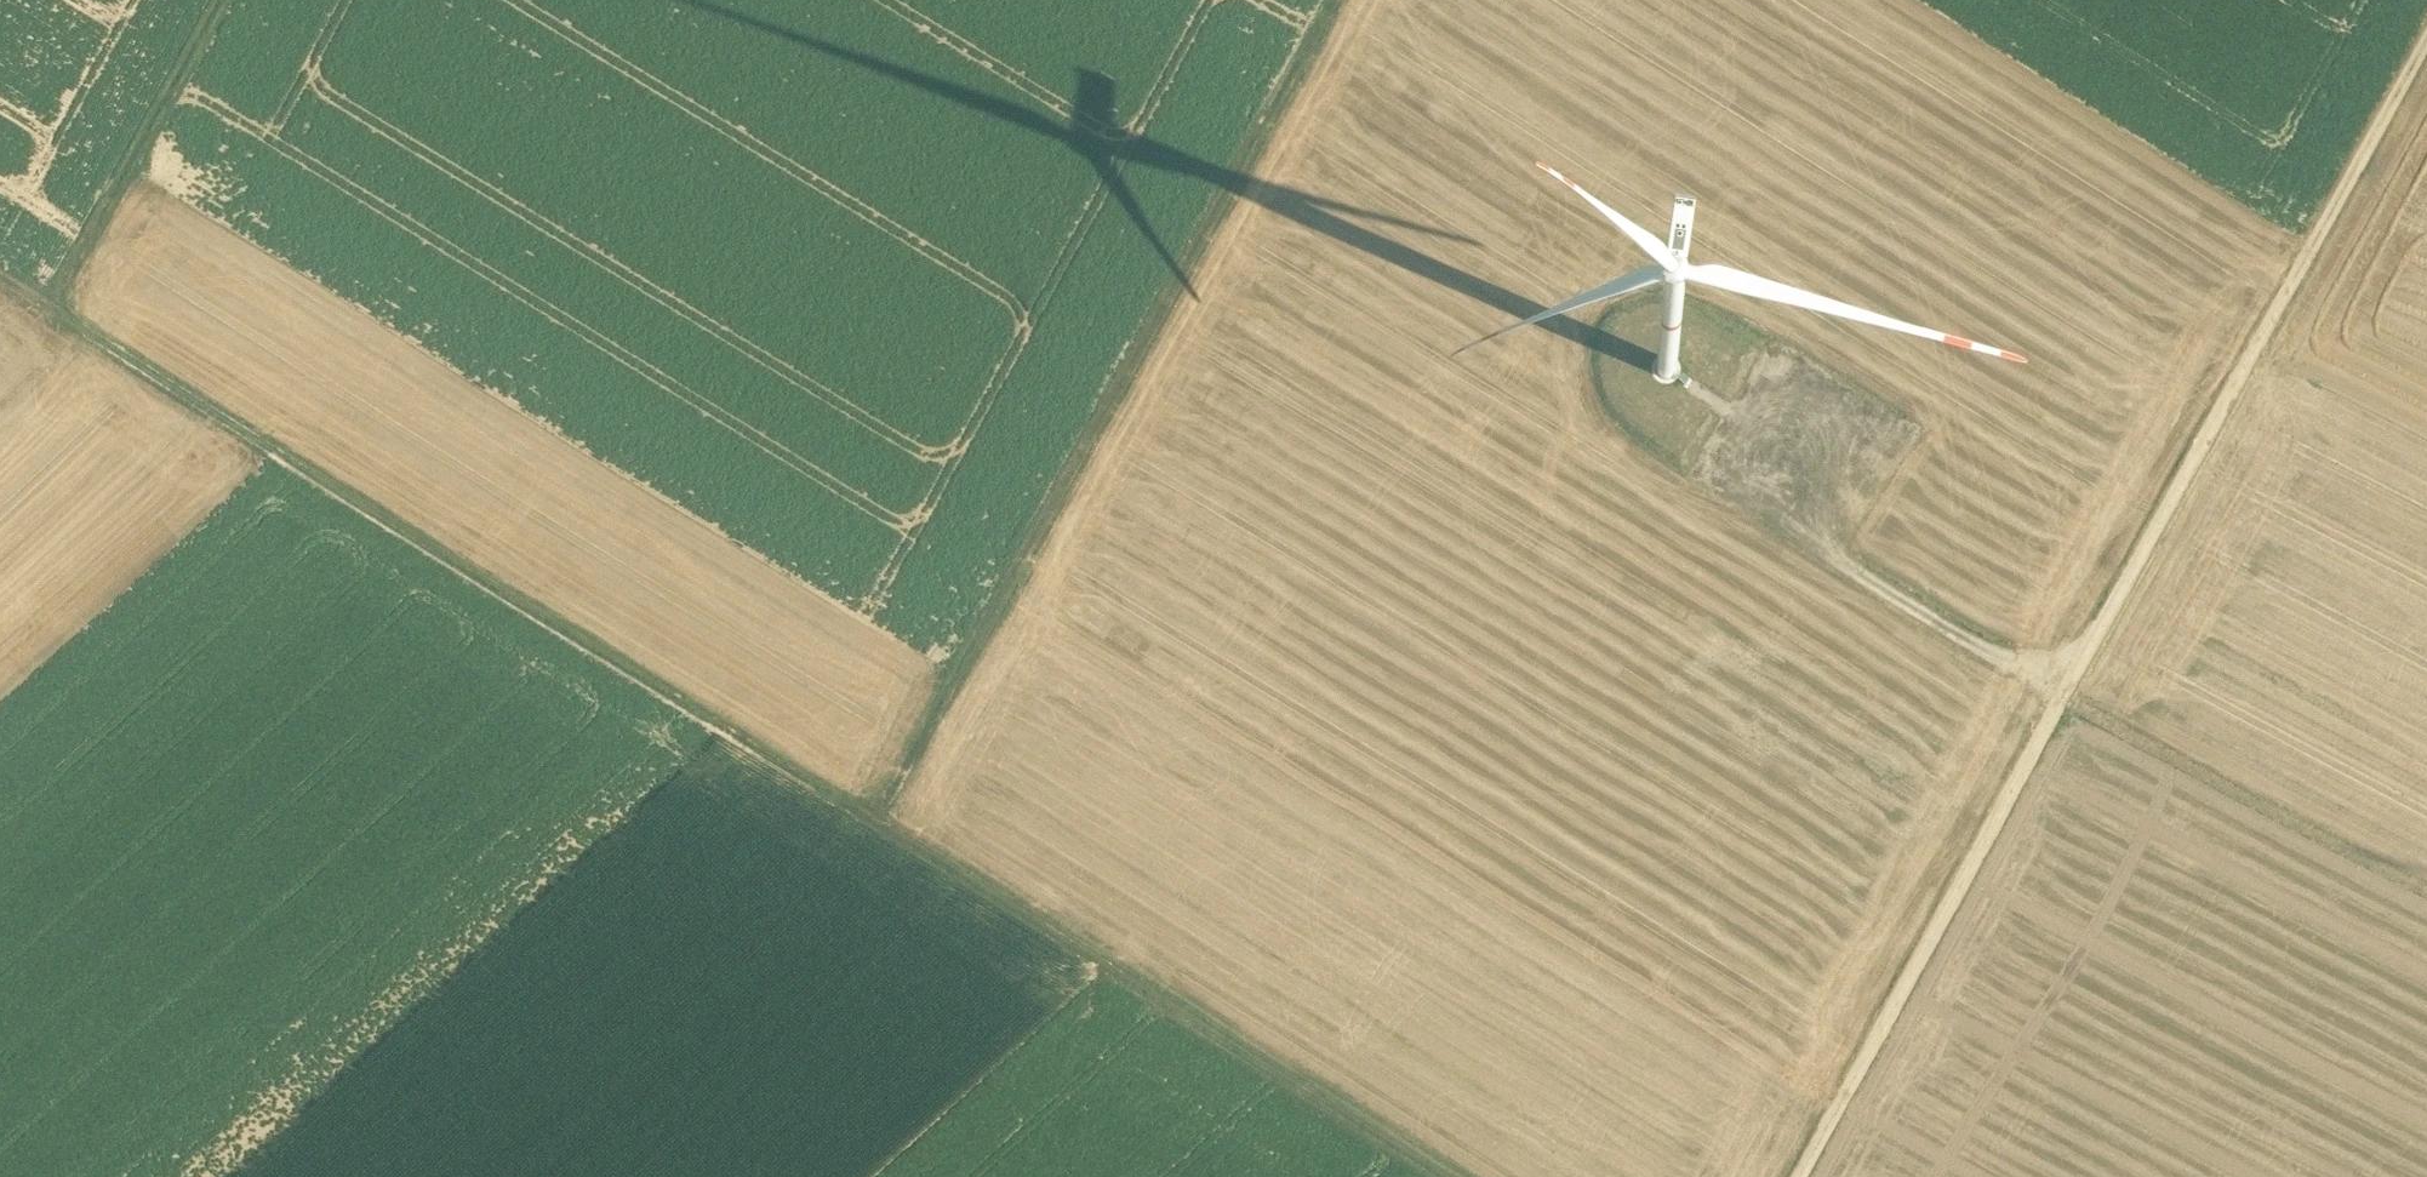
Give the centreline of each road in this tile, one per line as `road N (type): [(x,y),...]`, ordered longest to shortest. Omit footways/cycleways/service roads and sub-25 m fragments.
road 1 (track): [(1333,0),(874,820),(1448,1176)]
road 2 (track): [(1794,1176),(2063,711),(2426,48)]
road 3 (track): [(78,331),(874,820)]
road 4 (track): [(262,0),(78,331),(0,284)]
road 5 (track): [(2081,678),(2010,650),(1706,480)]
road 6 (track): [(2063,711),(2426,900)]

